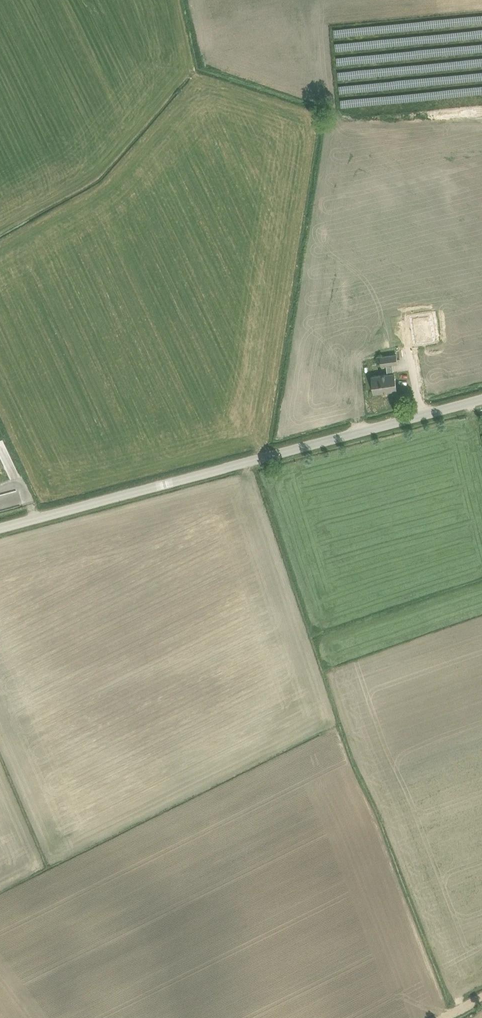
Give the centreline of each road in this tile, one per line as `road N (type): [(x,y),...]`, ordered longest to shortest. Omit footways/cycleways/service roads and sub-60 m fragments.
road 1 (unclassified): [(0,529),(481,401)]

